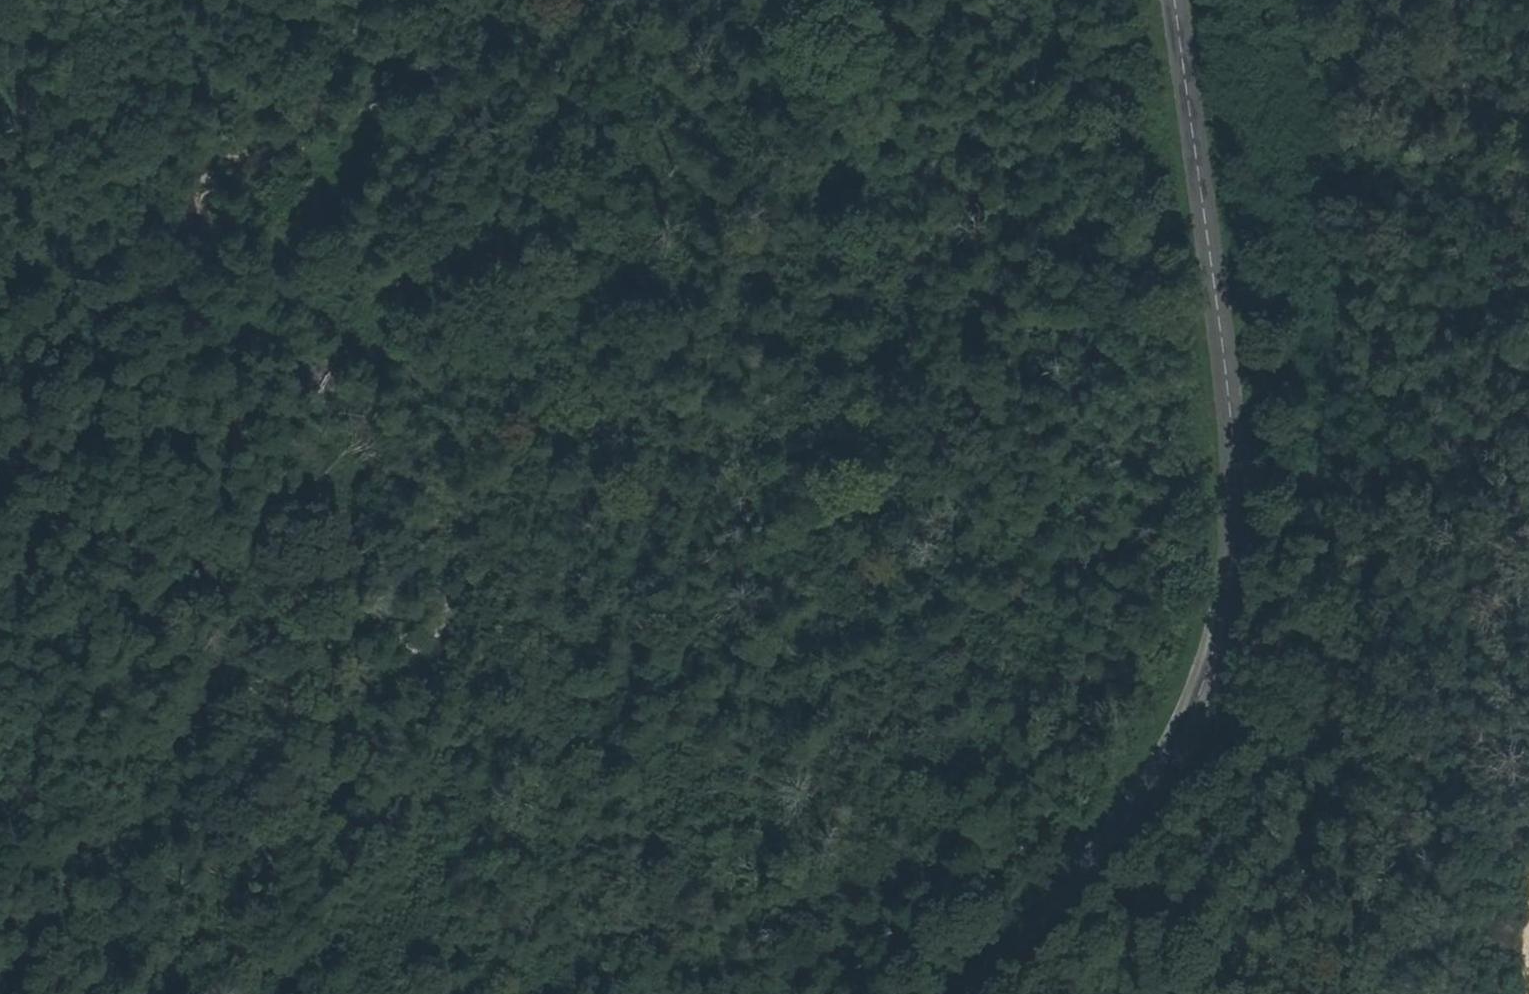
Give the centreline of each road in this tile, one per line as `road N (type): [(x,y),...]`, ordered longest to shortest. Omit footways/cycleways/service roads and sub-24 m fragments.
road 1 (tertiary): [(1173,0),(1235,450),(1239,515),(1231,588),(1215,665),(1135,818),(978,993)]

